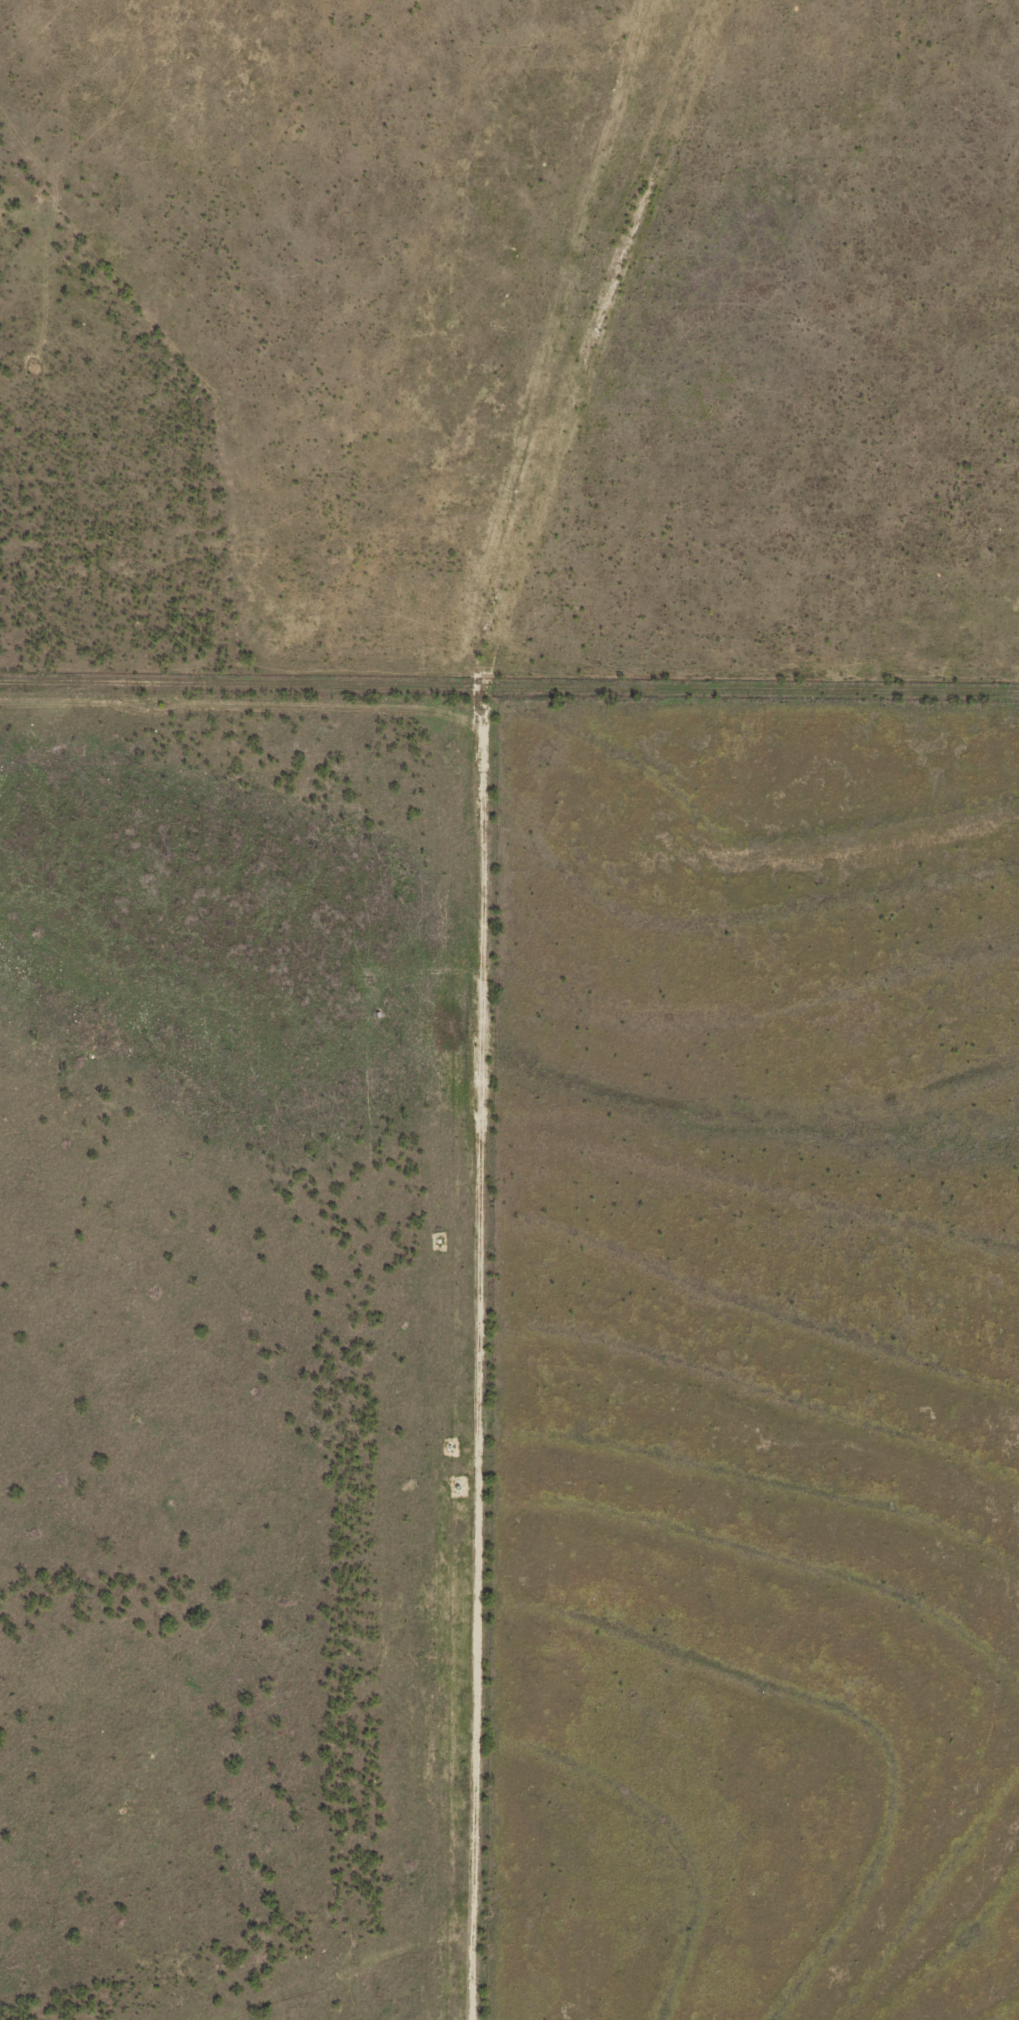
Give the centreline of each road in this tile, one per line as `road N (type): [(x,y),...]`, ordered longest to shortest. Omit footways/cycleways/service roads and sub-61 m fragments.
road 1 (track): [(1018,700),(0,709)]

